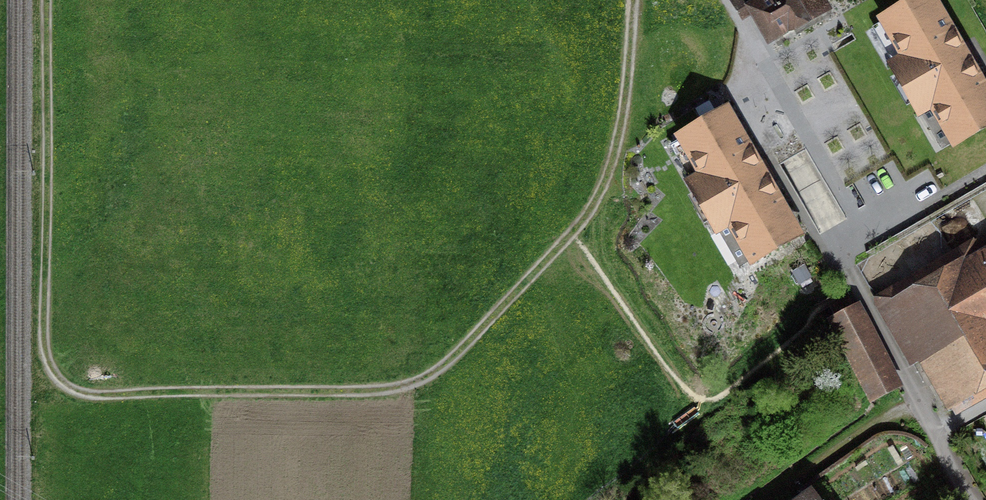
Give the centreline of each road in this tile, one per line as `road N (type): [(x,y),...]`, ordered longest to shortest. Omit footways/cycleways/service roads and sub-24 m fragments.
road 1 (track): [(61,370),(90,404),(410,392),(468,353),(603,188),(621,133),(632,0)]
road 2 (track): [(7,499),(8,0)]

